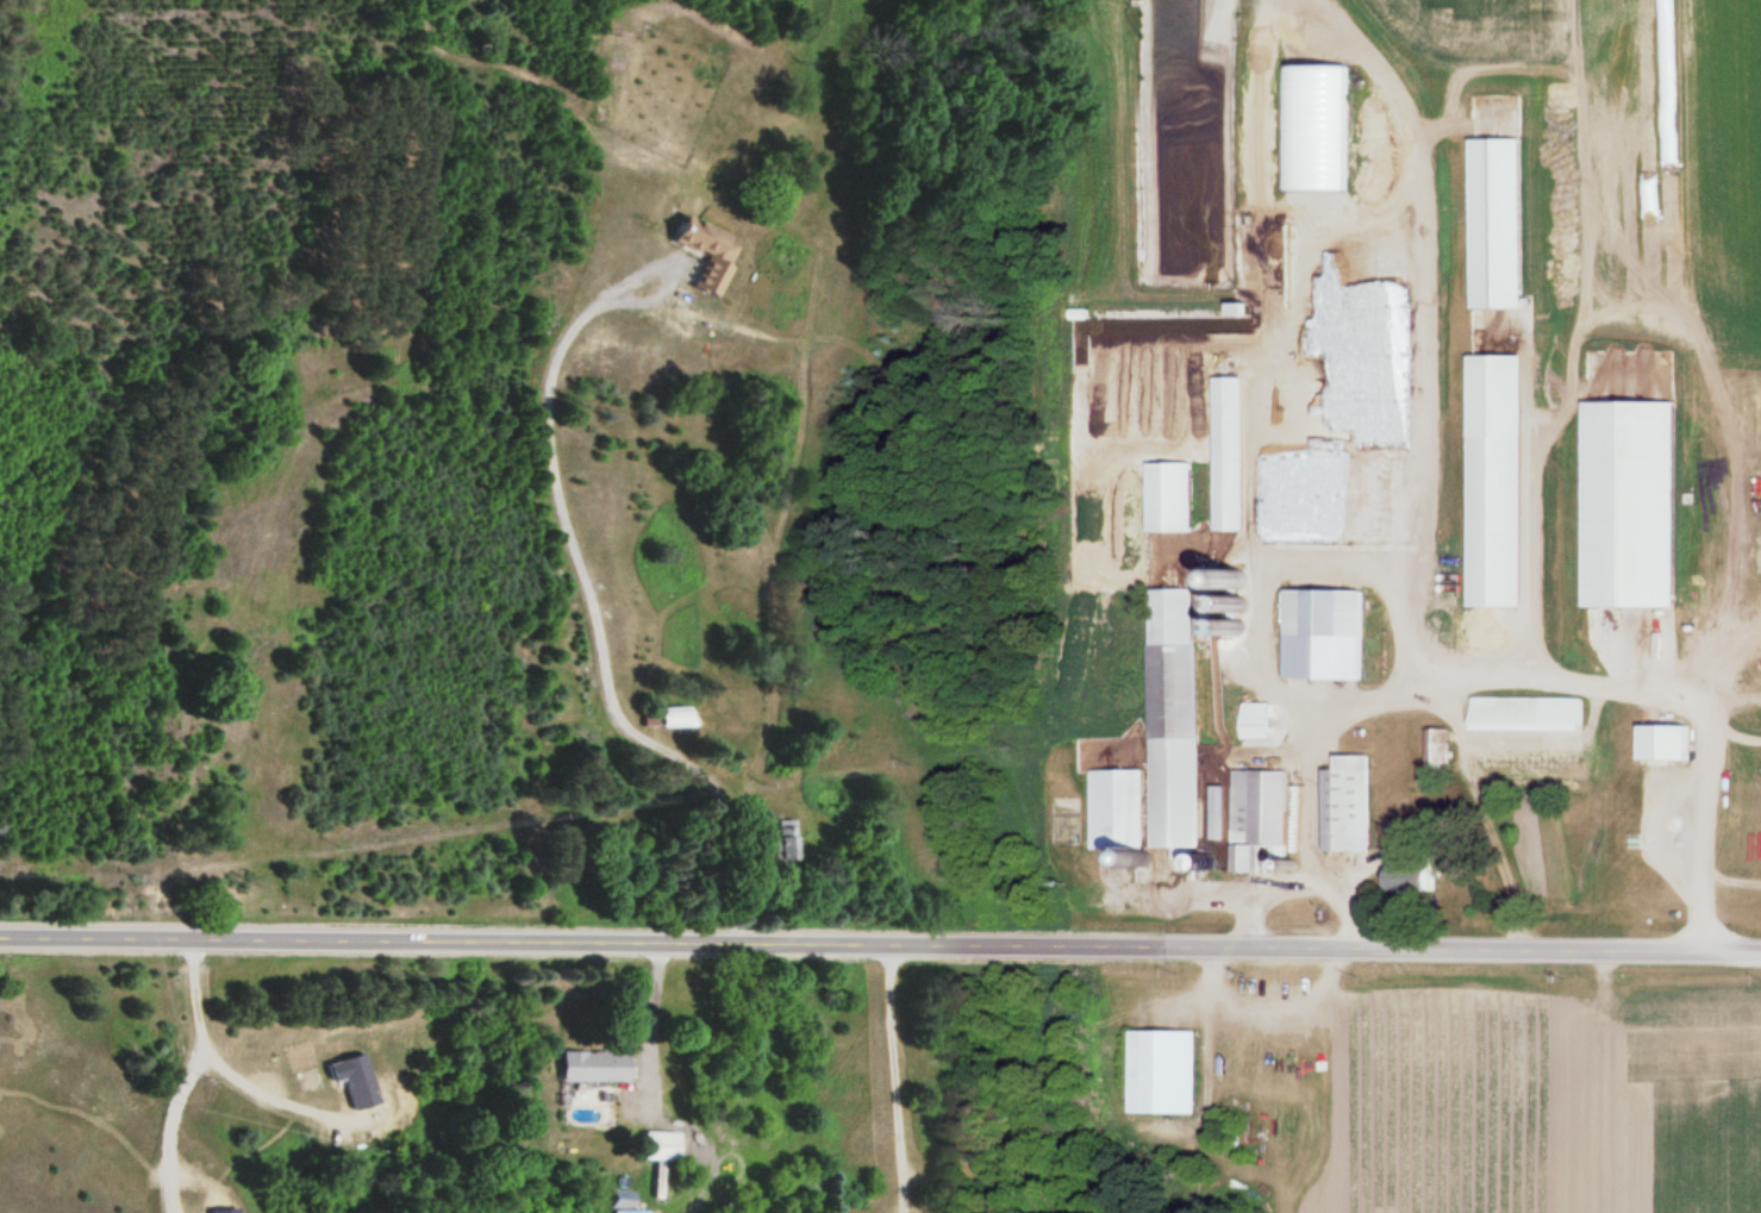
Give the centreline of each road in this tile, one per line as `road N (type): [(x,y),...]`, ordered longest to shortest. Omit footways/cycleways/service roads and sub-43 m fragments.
road 1 (tertiary): [(1760,951),(0,939)]

